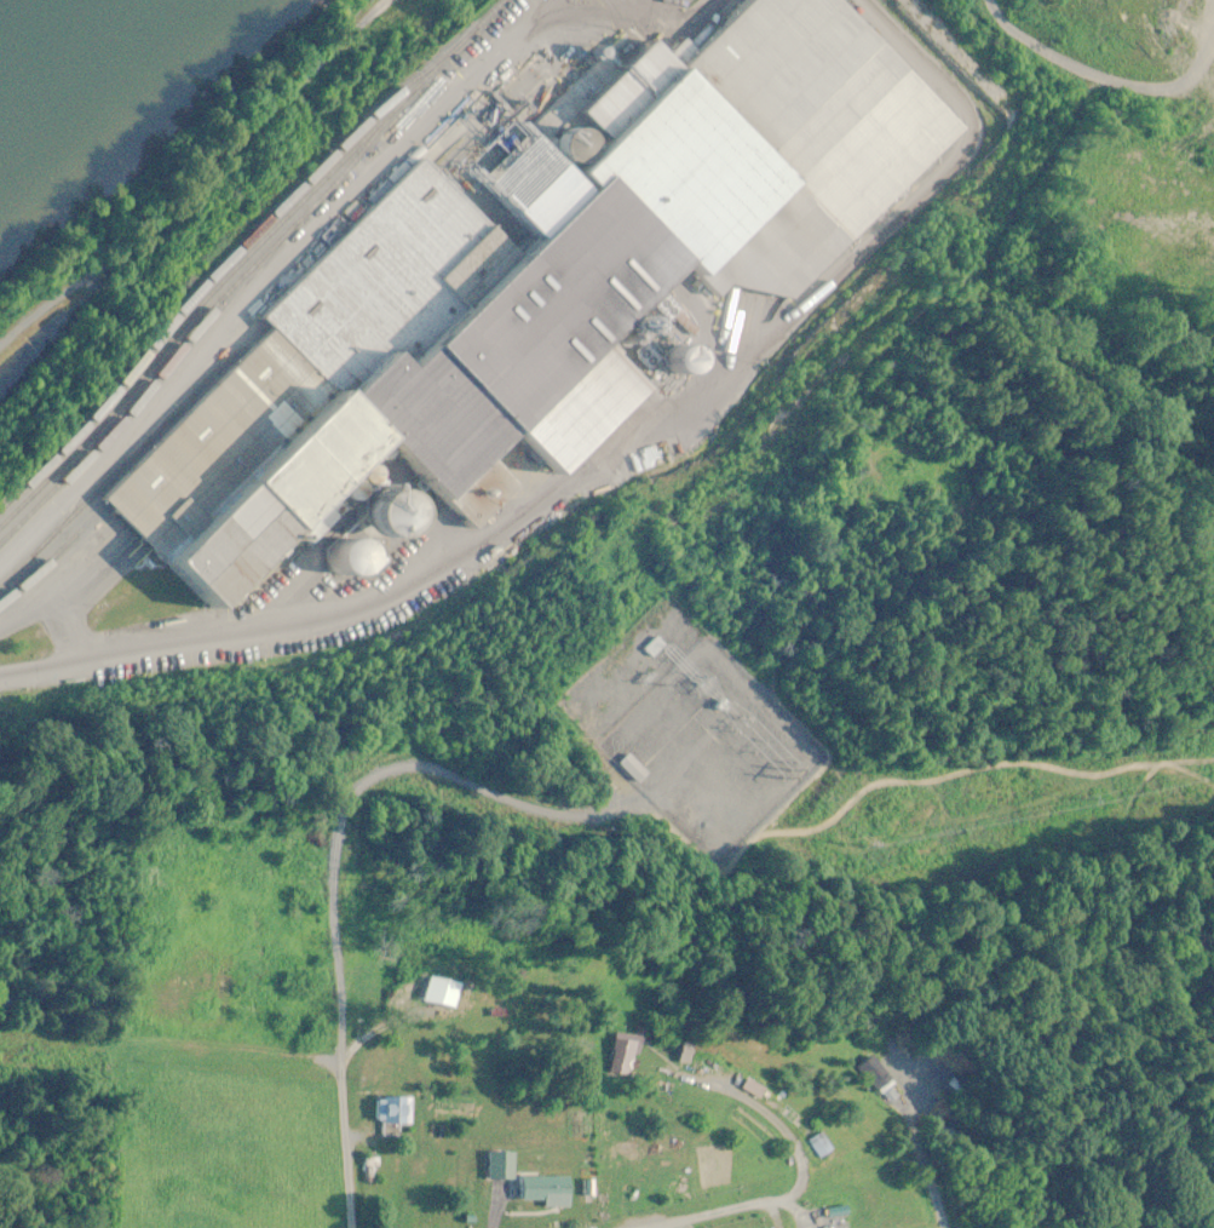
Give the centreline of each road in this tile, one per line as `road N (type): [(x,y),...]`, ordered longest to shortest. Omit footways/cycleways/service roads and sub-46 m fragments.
road 1 (residential): [(0,675),(318,627),(467,562),(542,497)]
road 2 (residential): [(341,1227),(336,1088)]

